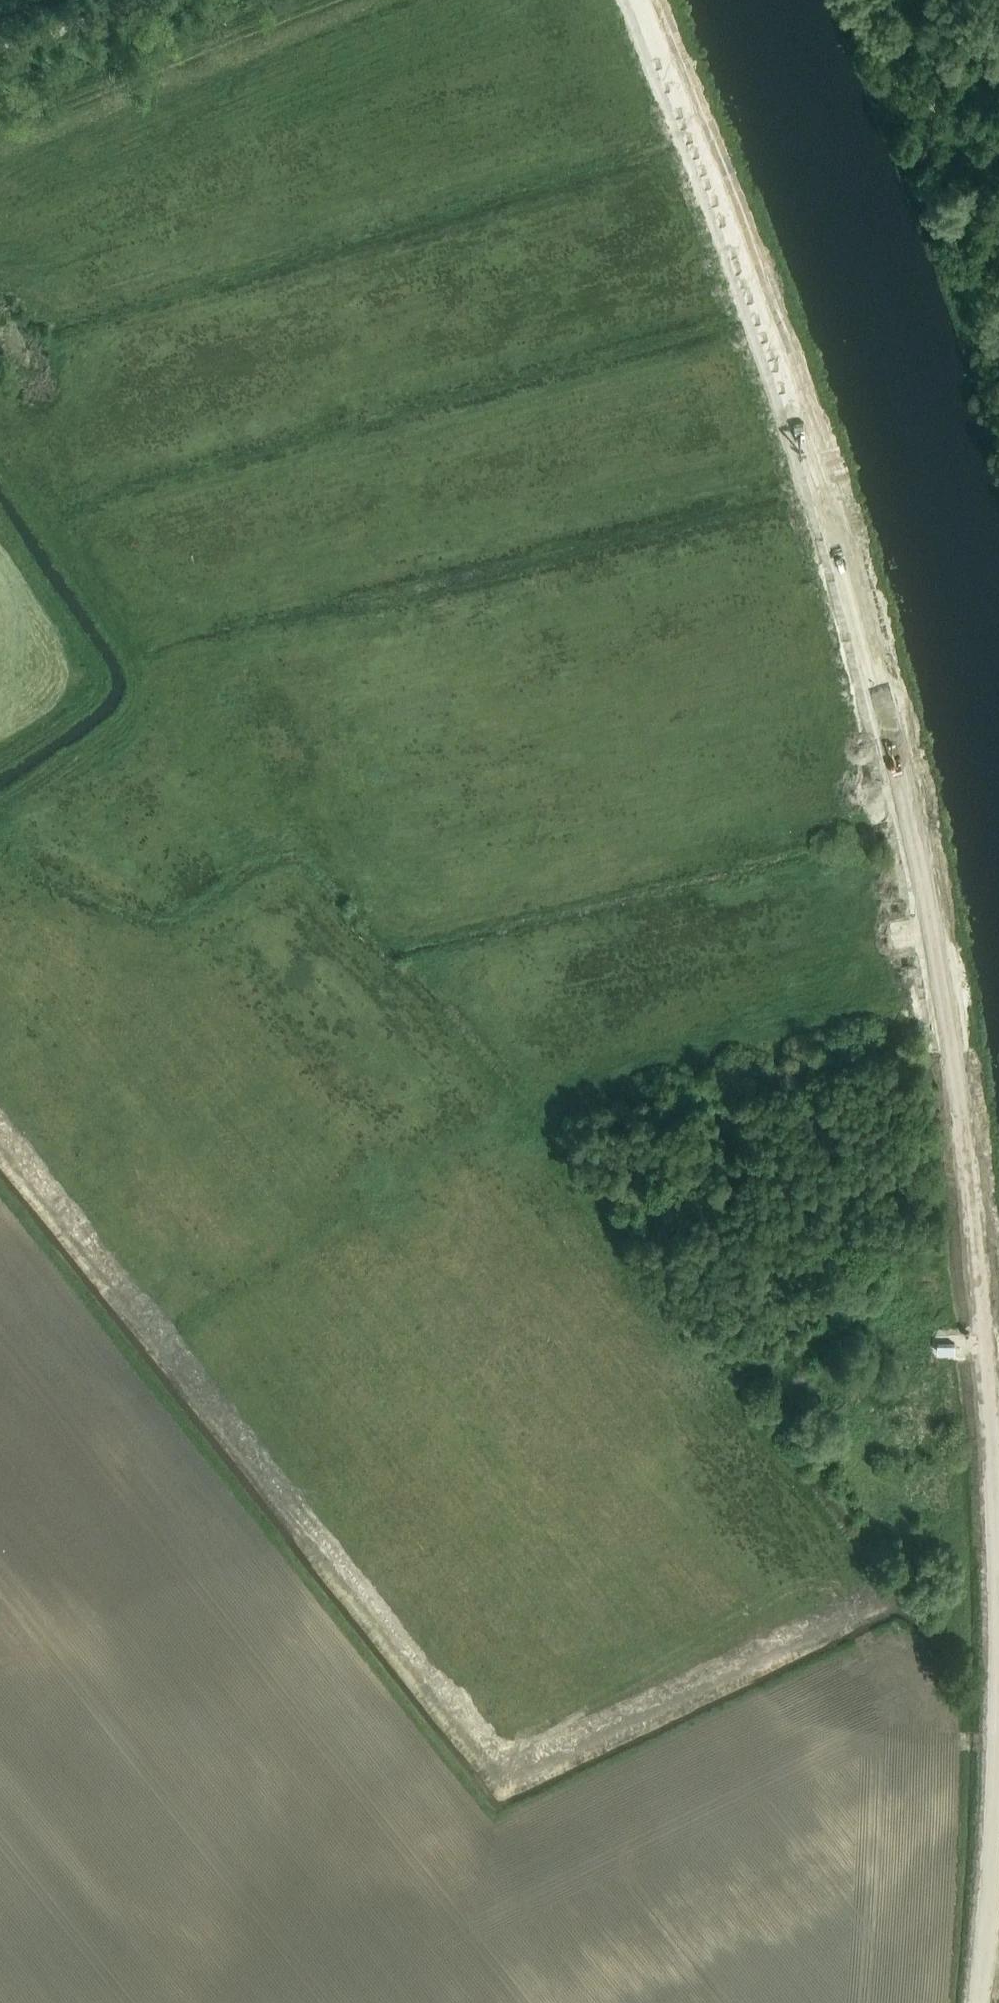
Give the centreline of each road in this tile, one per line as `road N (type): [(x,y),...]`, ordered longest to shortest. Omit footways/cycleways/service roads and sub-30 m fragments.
road 1 (unclassified): [(978,2002),(998,1711),(995,1516),(950,1033),(892,741),(822,482),(644,0)]
road 2 (track): [(0,54),(134,0)]

